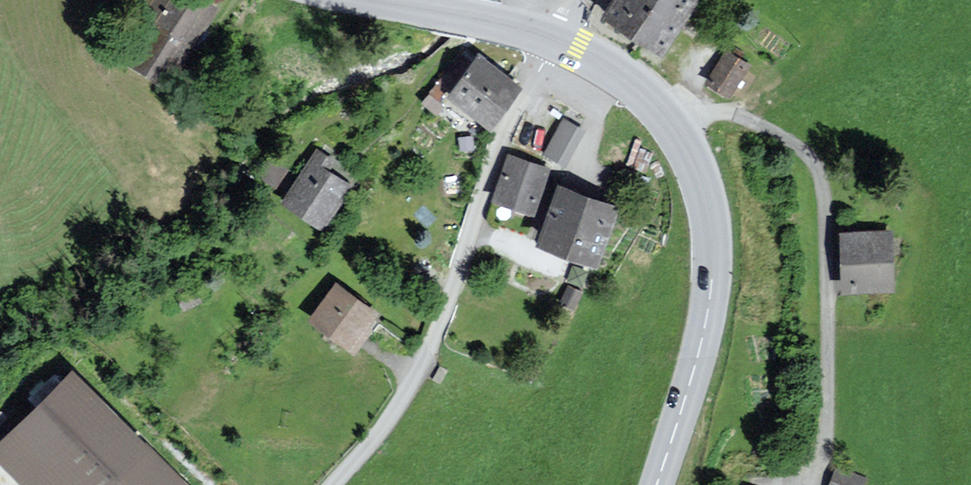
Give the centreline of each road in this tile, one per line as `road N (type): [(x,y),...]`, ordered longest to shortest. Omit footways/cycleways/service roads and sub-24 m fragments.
road 1 (unclassified): [(331,484),(378,433),(423,362),(499,148),(559,38)]
road 2 (residential): [(815,484),(828,434),(823,181),(802,152),(748,120),(691,116),(672,124)]
road 3 (secondary): [(672,124),(701,182),(713,267),(697,358),(657,484)]
road 4 (secondary): [(370,0),(559,38)]
road 5 (secondary): [(559,38),(627,74),(672,124)]

